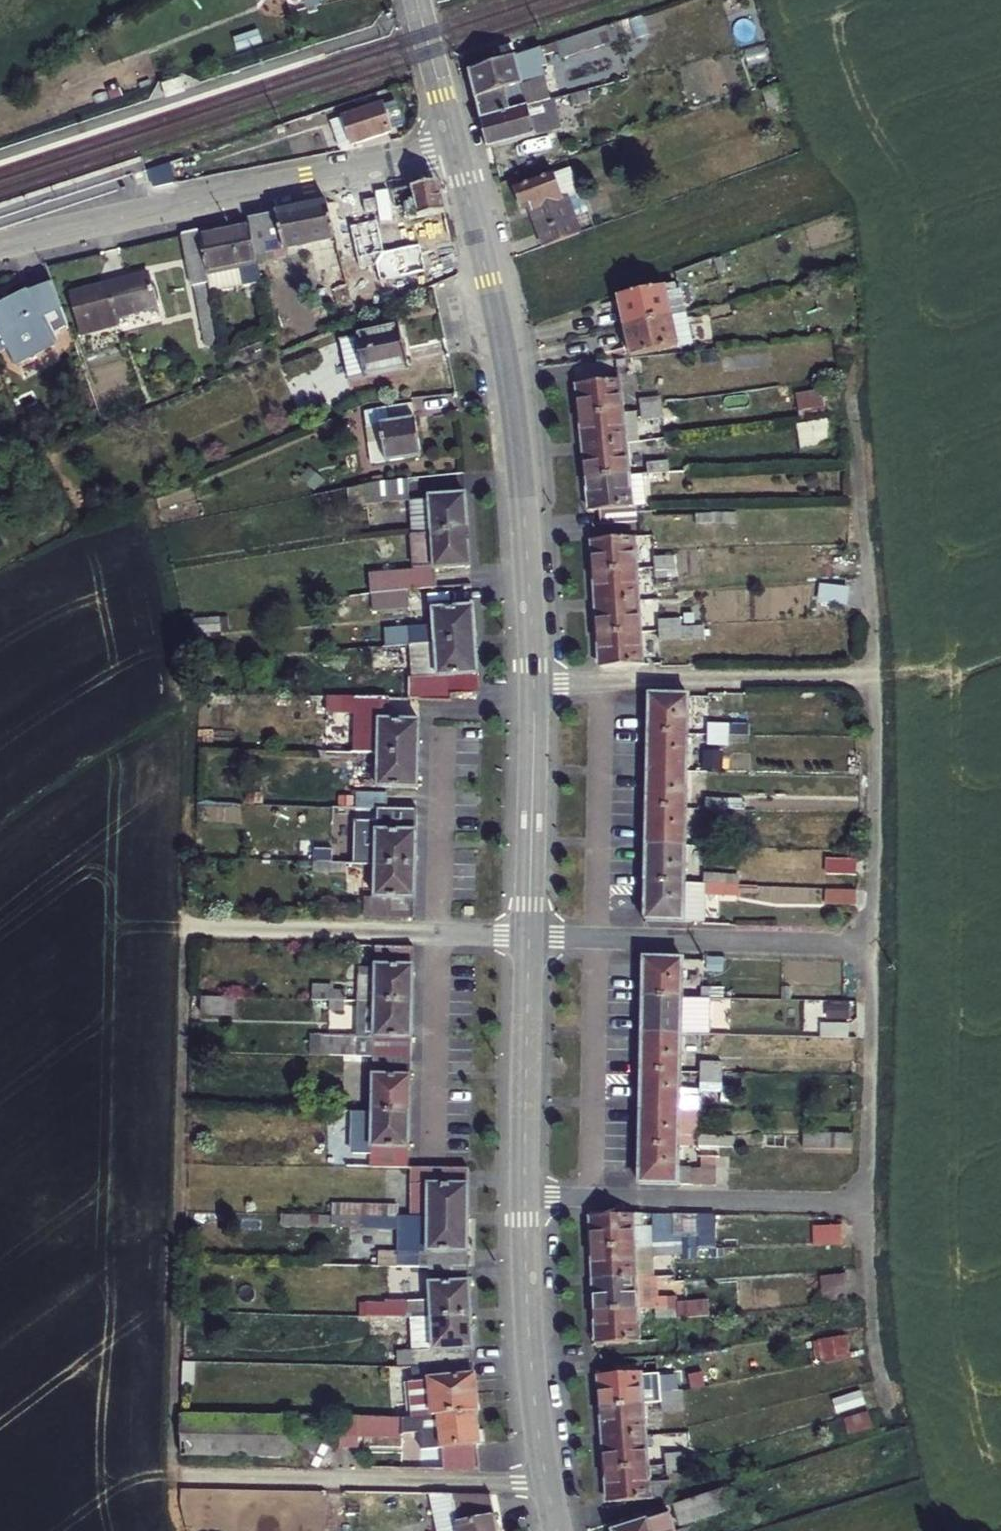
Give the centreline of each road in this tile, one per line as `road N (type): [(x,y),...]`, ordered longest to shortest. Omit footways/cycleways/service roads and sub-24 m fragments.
road 1 (track): [(194,927),(166,1456),(173,1476)]
road 2 (tertiary): [(534,686),(508,370),(457,148)]
road 3 (unclassified): [(457,148),(0,249)]
road 4 (residential): [(548,1483),(173,1476)]
road 5 (residential): [(877,679),(534,686)]
road 6 (residential): [(530,935),(872,945)]
road 7 (residential): [(867,1202),(526,1194)]
road 8 (residential): [(194,927),(530,935)]
road 9 (residential): [(851,360),(877,679)]
road 10 (tertiary): [(548,1483),(530,1343),(526,1194)]
road 11 (residential): [(877,679),(872,945)]
road 12 (tertiary): [(526,1194),(530,935)]
road 13 (residential): [(872,945),(867,1202)]
road 14 (tertiary): [(530,935),(534,686)]
road 15 (residential): [(867,1202),(873,1312),(891,1406)]
road 16 (tertiary): [(457,148),(417,0)]

